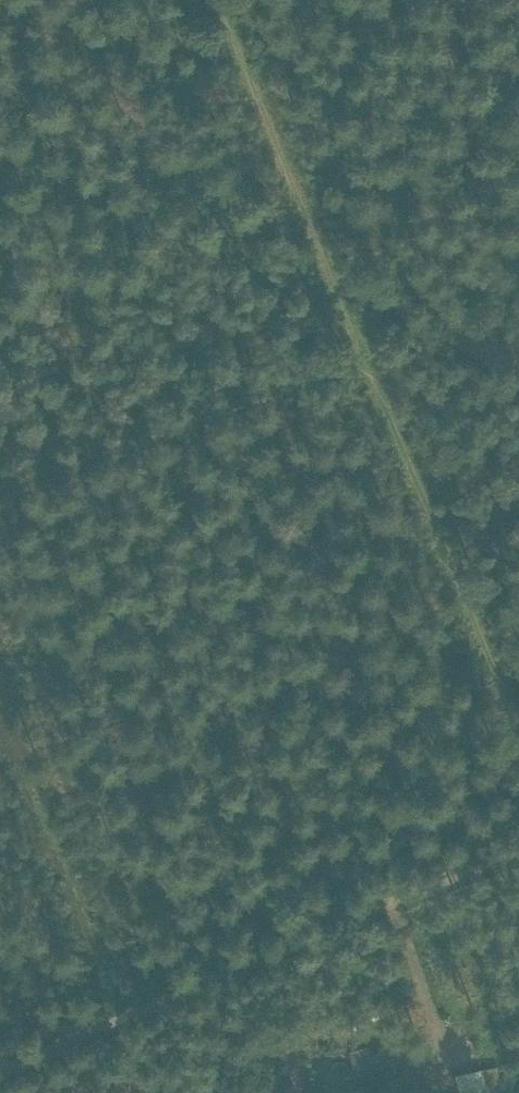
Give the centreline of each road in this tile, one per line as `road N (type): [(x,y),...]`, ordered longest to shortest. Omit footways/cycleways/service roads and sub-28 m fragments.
road 1 (unclassified): [(0,1073),(518,852)]

